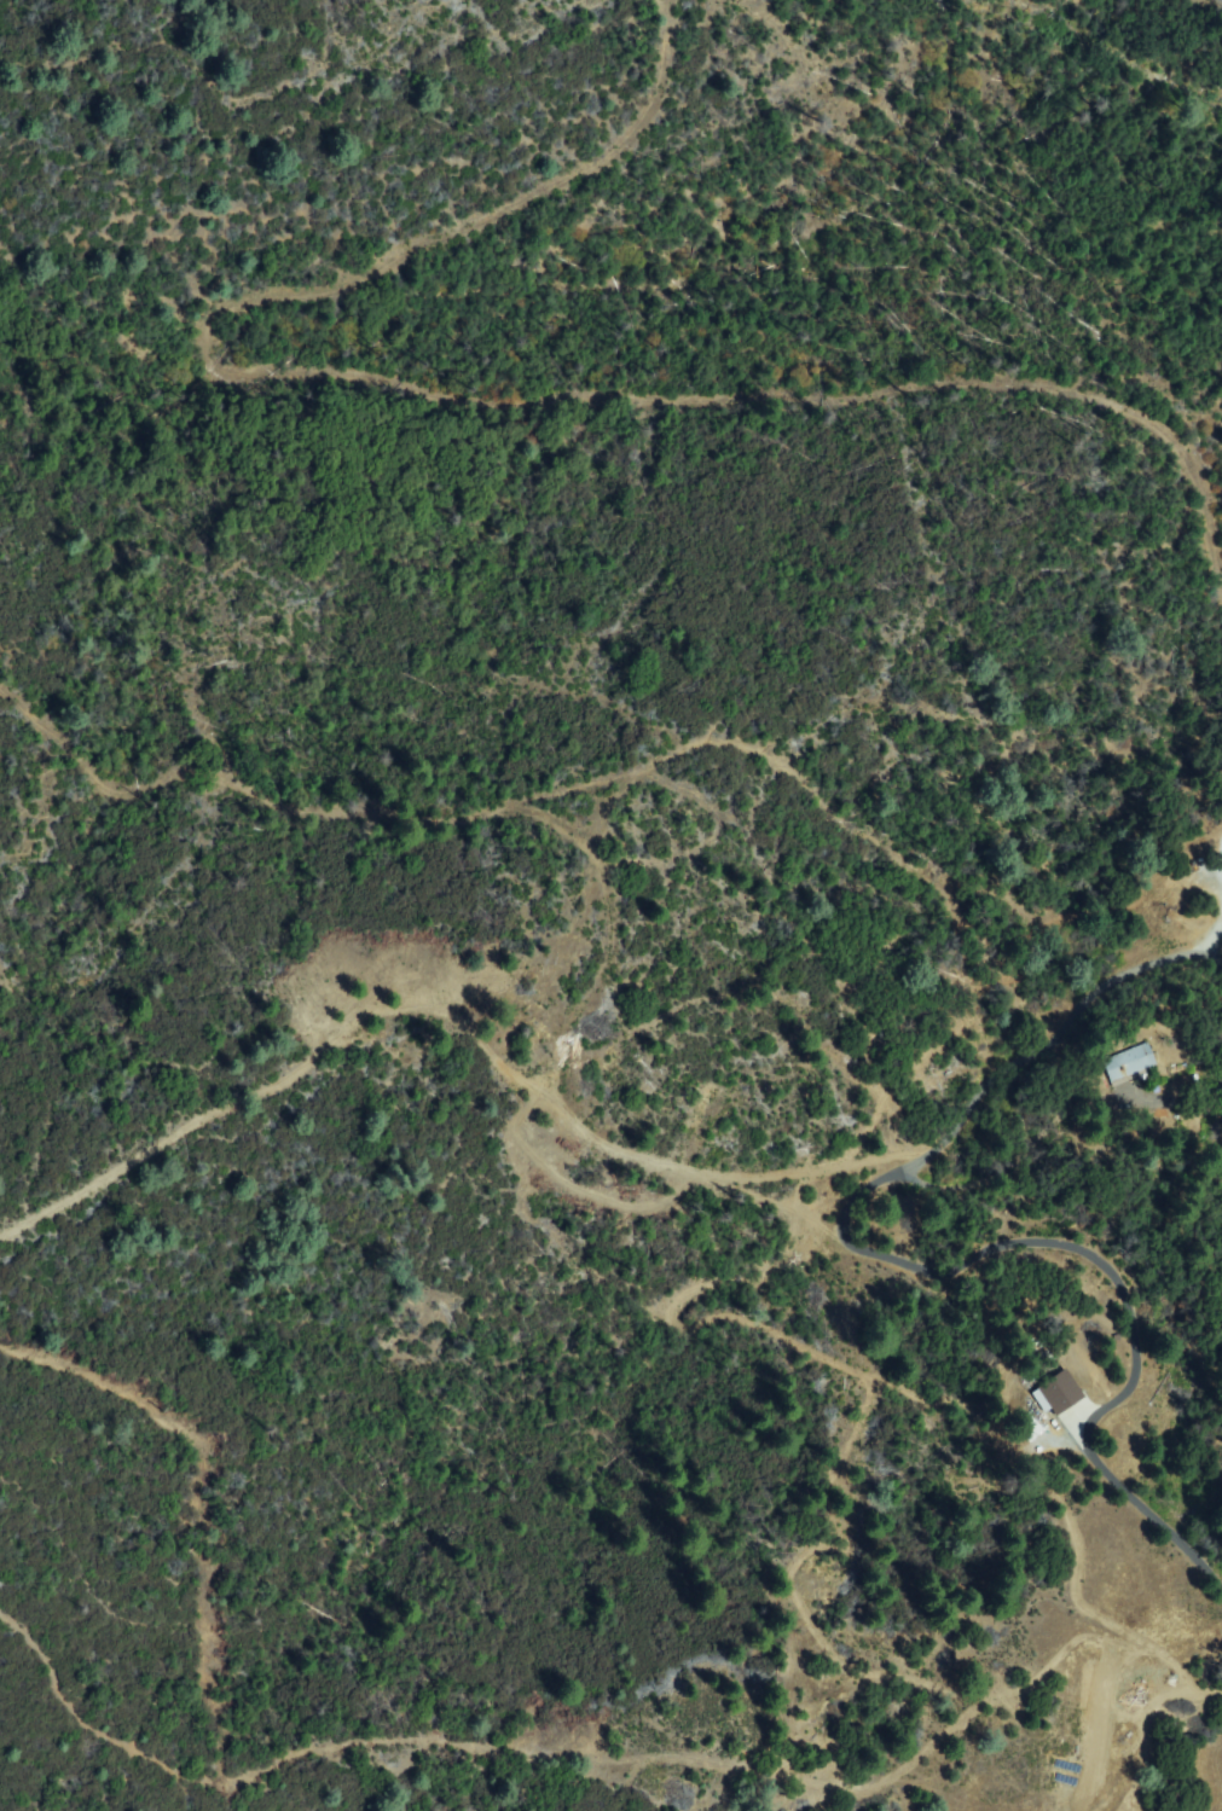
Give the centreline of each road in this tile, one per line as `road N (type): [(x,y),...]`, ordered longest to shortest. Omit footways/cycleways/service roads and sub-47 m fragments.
road 1 (residential): [(1221,963),(1176,962),(1105,996),(1071,1039),(1009,1085),(946,1149),(851,1203),(835,1226),(840,1238),(944,1276),(986,1302),(1075,1391),(1102,1469),(1221,1584)]

